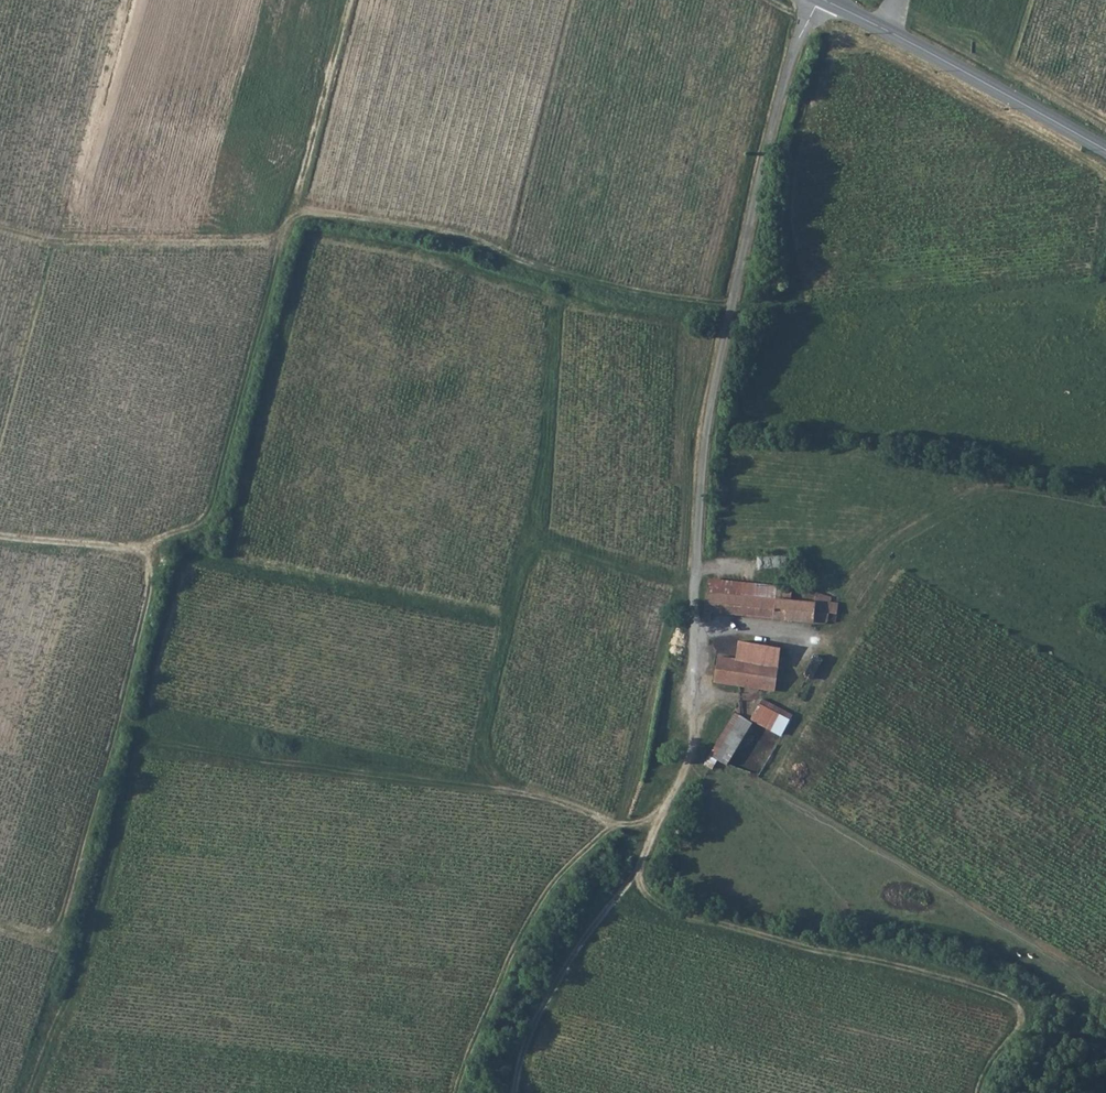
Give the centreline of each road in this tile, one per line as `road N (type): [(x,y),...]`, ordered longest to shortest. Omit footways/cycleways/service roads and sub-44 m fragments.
road 1 (track): [(156,544),(202,518),(277,240),(295,215),(318,211),(464,238),(545,271),(734,305)]
road 2 (residential): [(814,0),(781,94),(704,432),(694,571),(698,718),(690,762)]
road 3 (track): [(993,1092),(1033,1005),(675,914),(643,889)]
road 4 (track): [(0,930),(48,939),(98,786),(156,544)]
road 5 (track): [(457,1092),(523,933),(592,844),(618,827),(640,831)]
road 6 (tertiary): [(822,0),(1105,151)]
road 7 (track): [(277,240),(62,245),(0,228)]
road 8 (track): [(648,849),(567,965),(517,1092)]
road 9 (residential): [(690,762),(640,831),(648,849),(686,810)]
road 10 (track): [(0,537),(156,544)]

